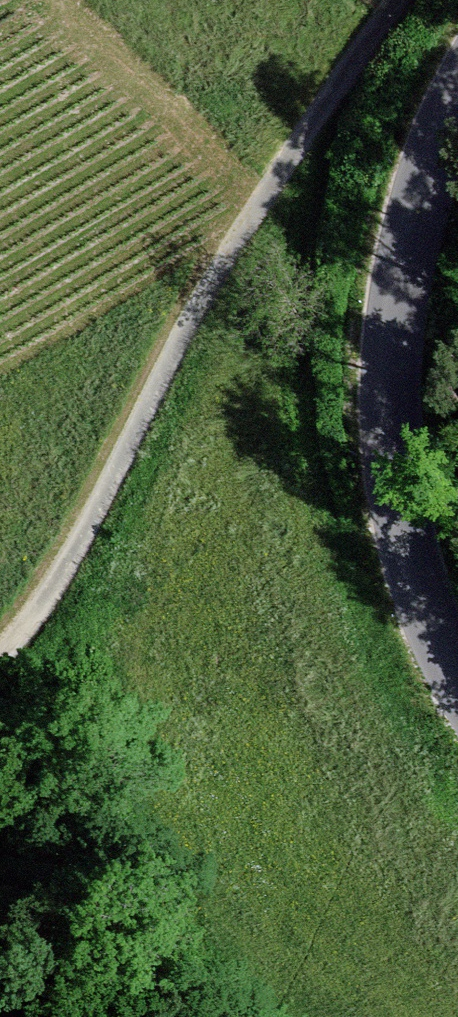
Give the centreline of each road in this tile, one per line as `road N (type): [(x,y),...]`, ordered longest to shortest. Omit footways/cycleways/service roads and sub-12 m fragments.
road 1 (track): [(397,0),(247,224),(153,389),(59,588),(0,667)]
road 2 (tertiary): [(457,65),(425,125),(390,320),(388,439),(426,626),(457,686)]

